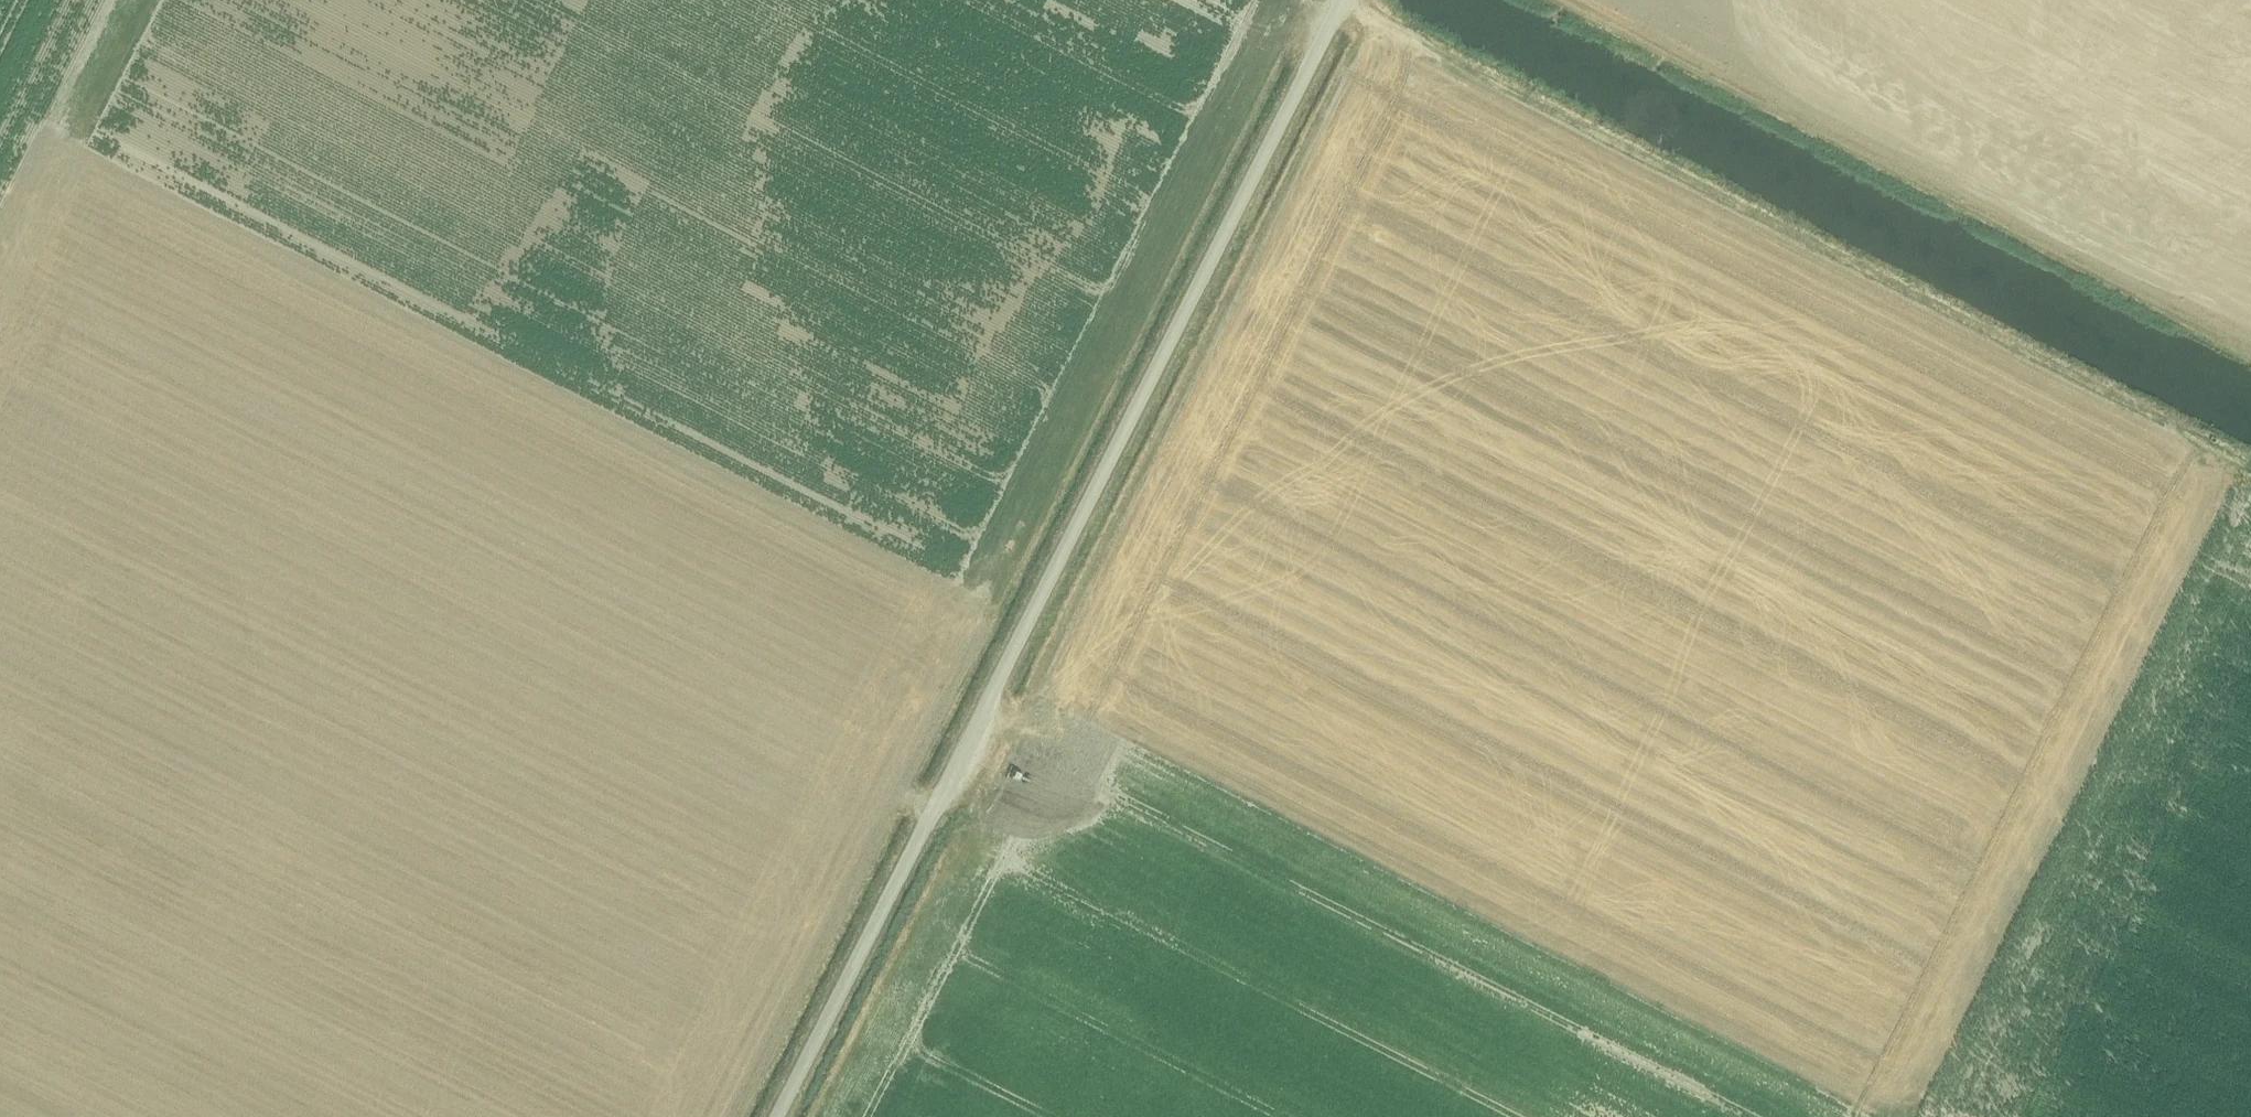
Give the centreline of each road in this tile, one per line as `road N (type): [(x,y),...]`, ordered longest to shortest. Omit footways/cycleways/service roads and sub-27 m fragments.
road 1 (unclassified): [(781,1116),(1347,0)]

